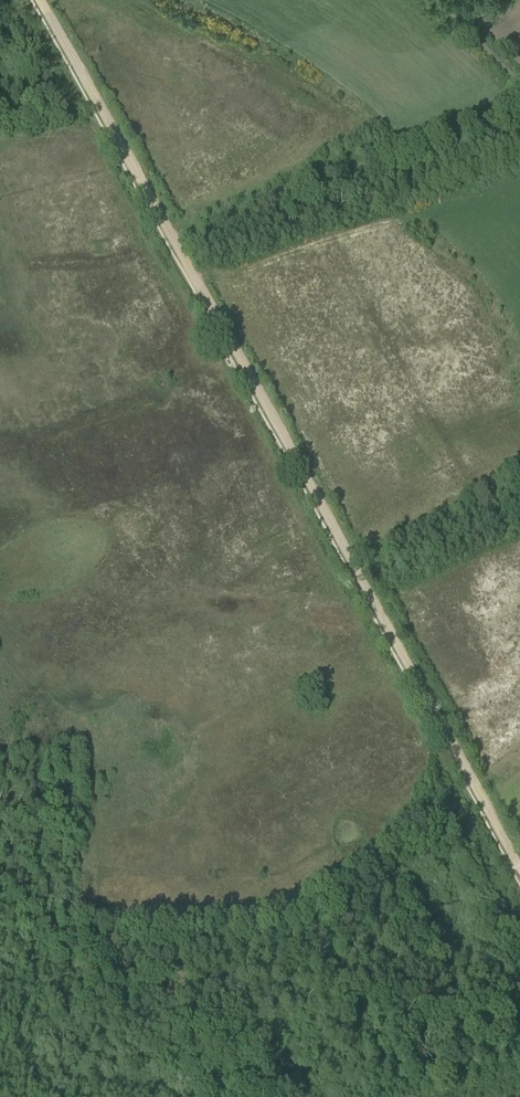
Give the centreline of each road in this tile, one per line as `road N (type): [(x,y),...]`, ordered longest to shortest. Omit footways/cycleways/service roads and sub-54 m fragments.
road 1 (track): [(519,868),(170,237)]
road 2 (track): [(170,237),(487,115),(519,112)]
road 3 (track): [(170,237),(40,0)]

